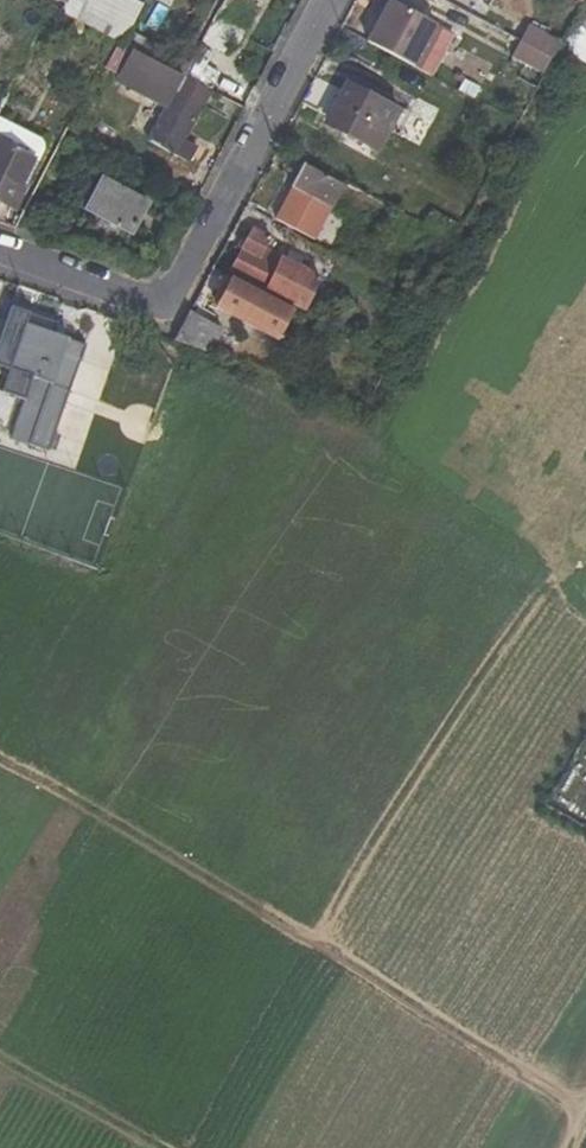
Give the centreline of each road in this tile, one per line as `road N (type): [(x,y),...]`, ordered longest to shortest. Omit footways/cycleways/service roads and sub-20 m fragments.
road 1 (track): [(0,758),(585,1073)]
road 2 (residential): [(0,251),(165,309),(330,0)]

